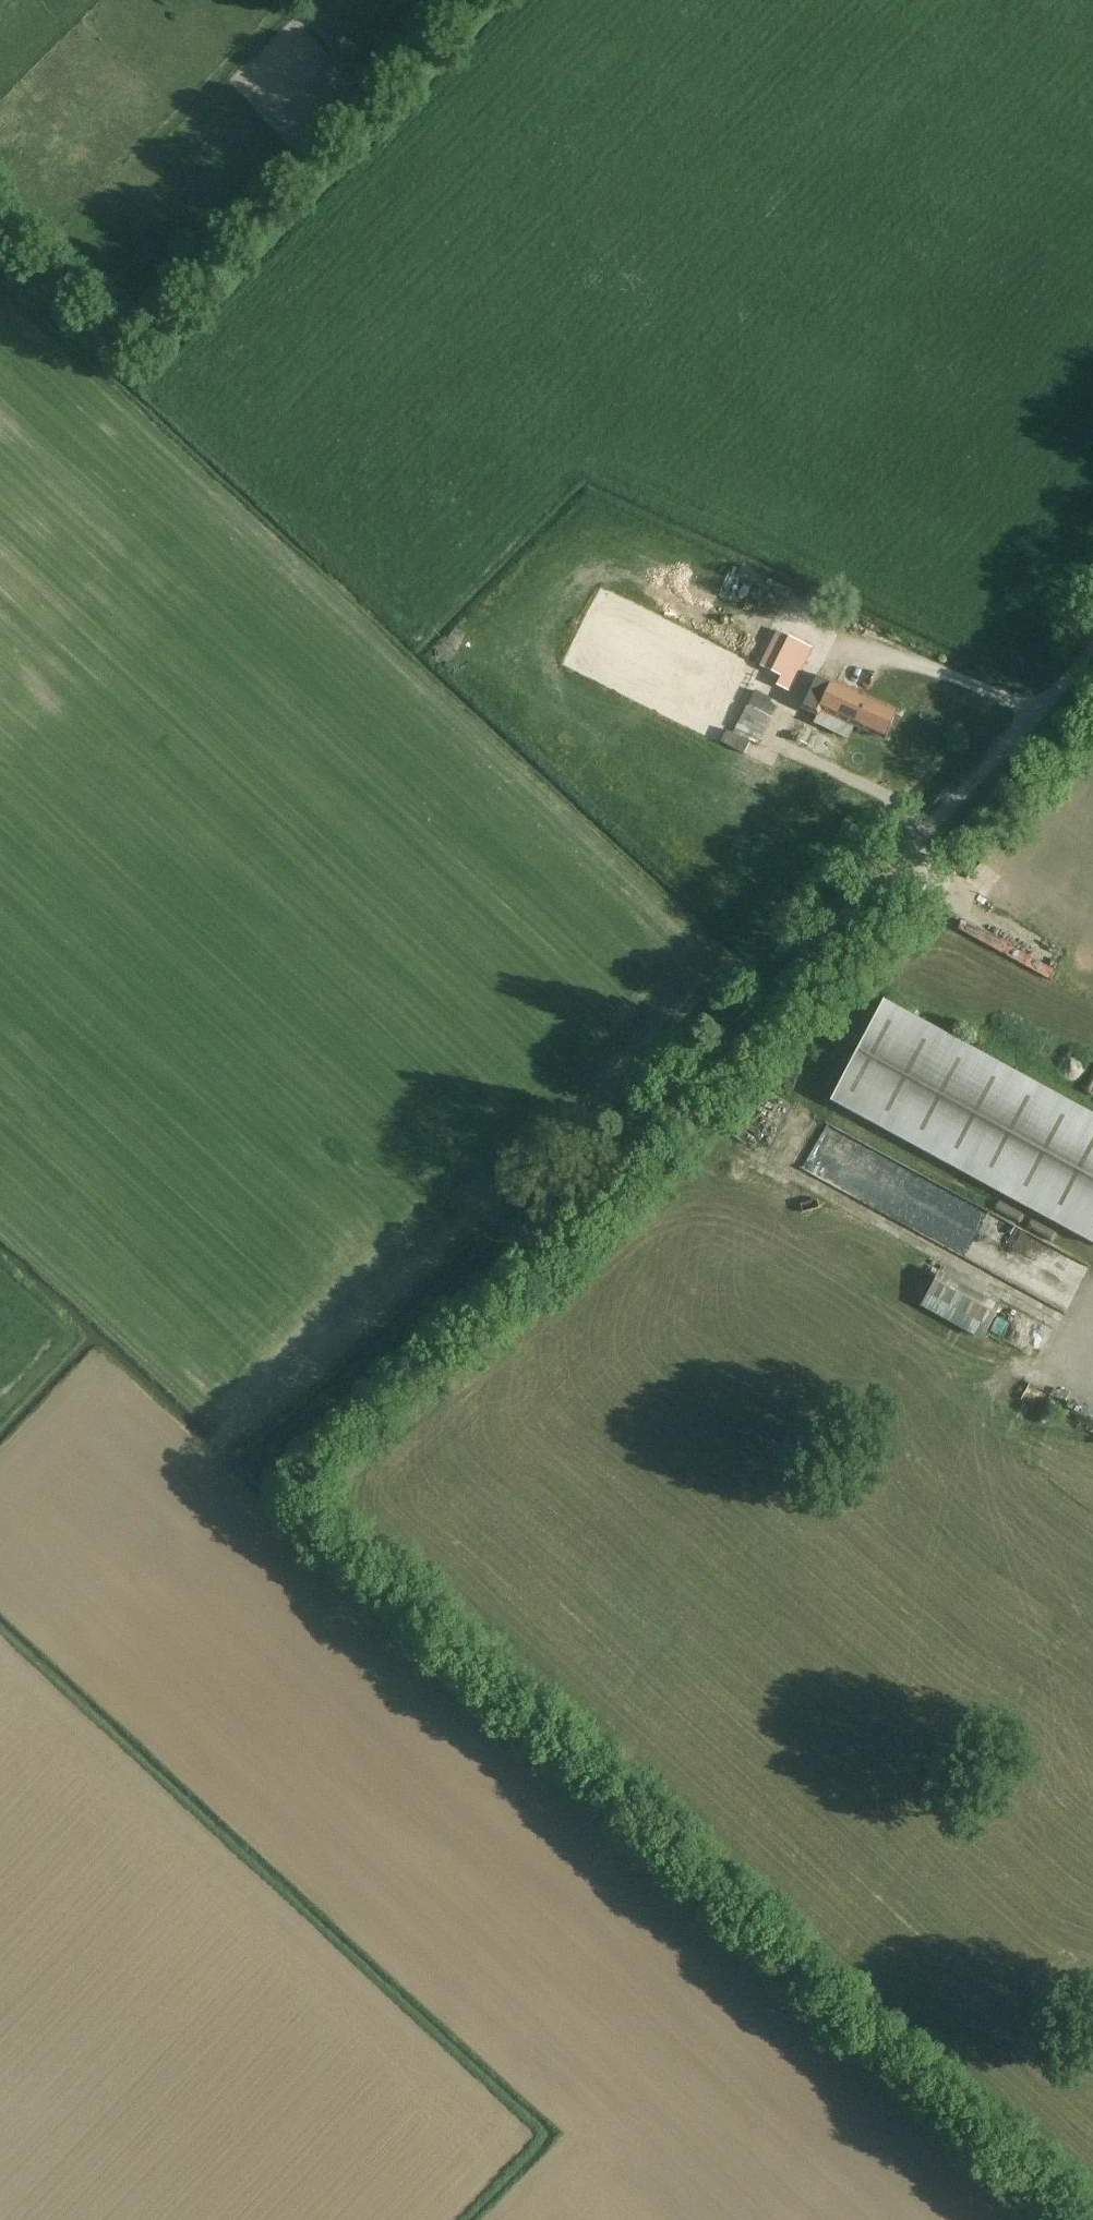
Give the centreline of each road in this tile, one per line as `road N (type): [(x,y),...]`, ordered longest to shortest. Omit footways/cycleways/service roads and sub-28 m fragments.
road 1 (unclassified): [(993,762),(1092,646)]

